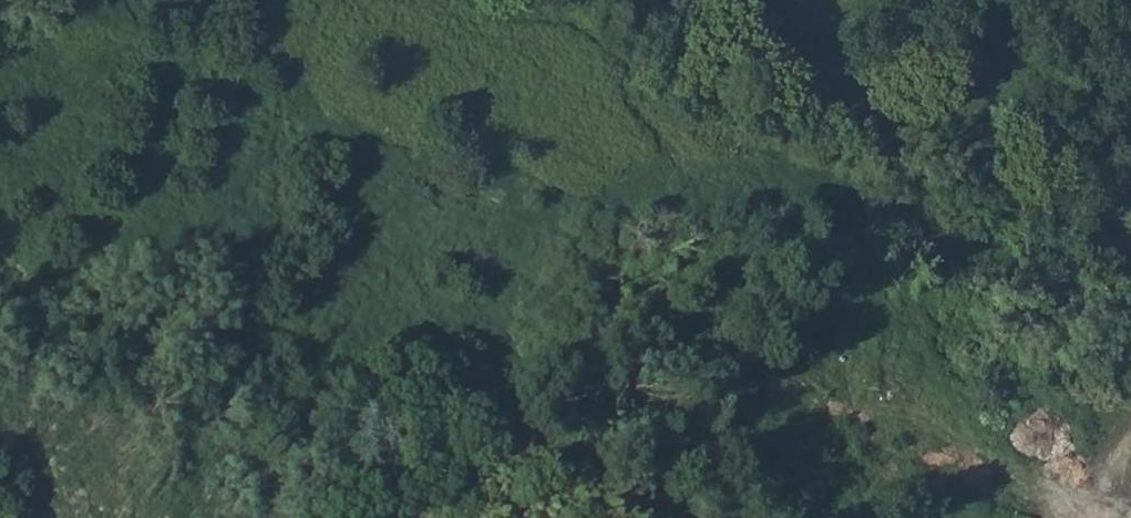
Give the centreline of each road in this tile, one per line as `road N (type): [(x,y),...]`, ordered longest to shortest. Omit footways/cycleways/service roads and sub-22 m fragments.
road 1 (track): [(1130,251),(816,68),(776,37),(756,0)]

